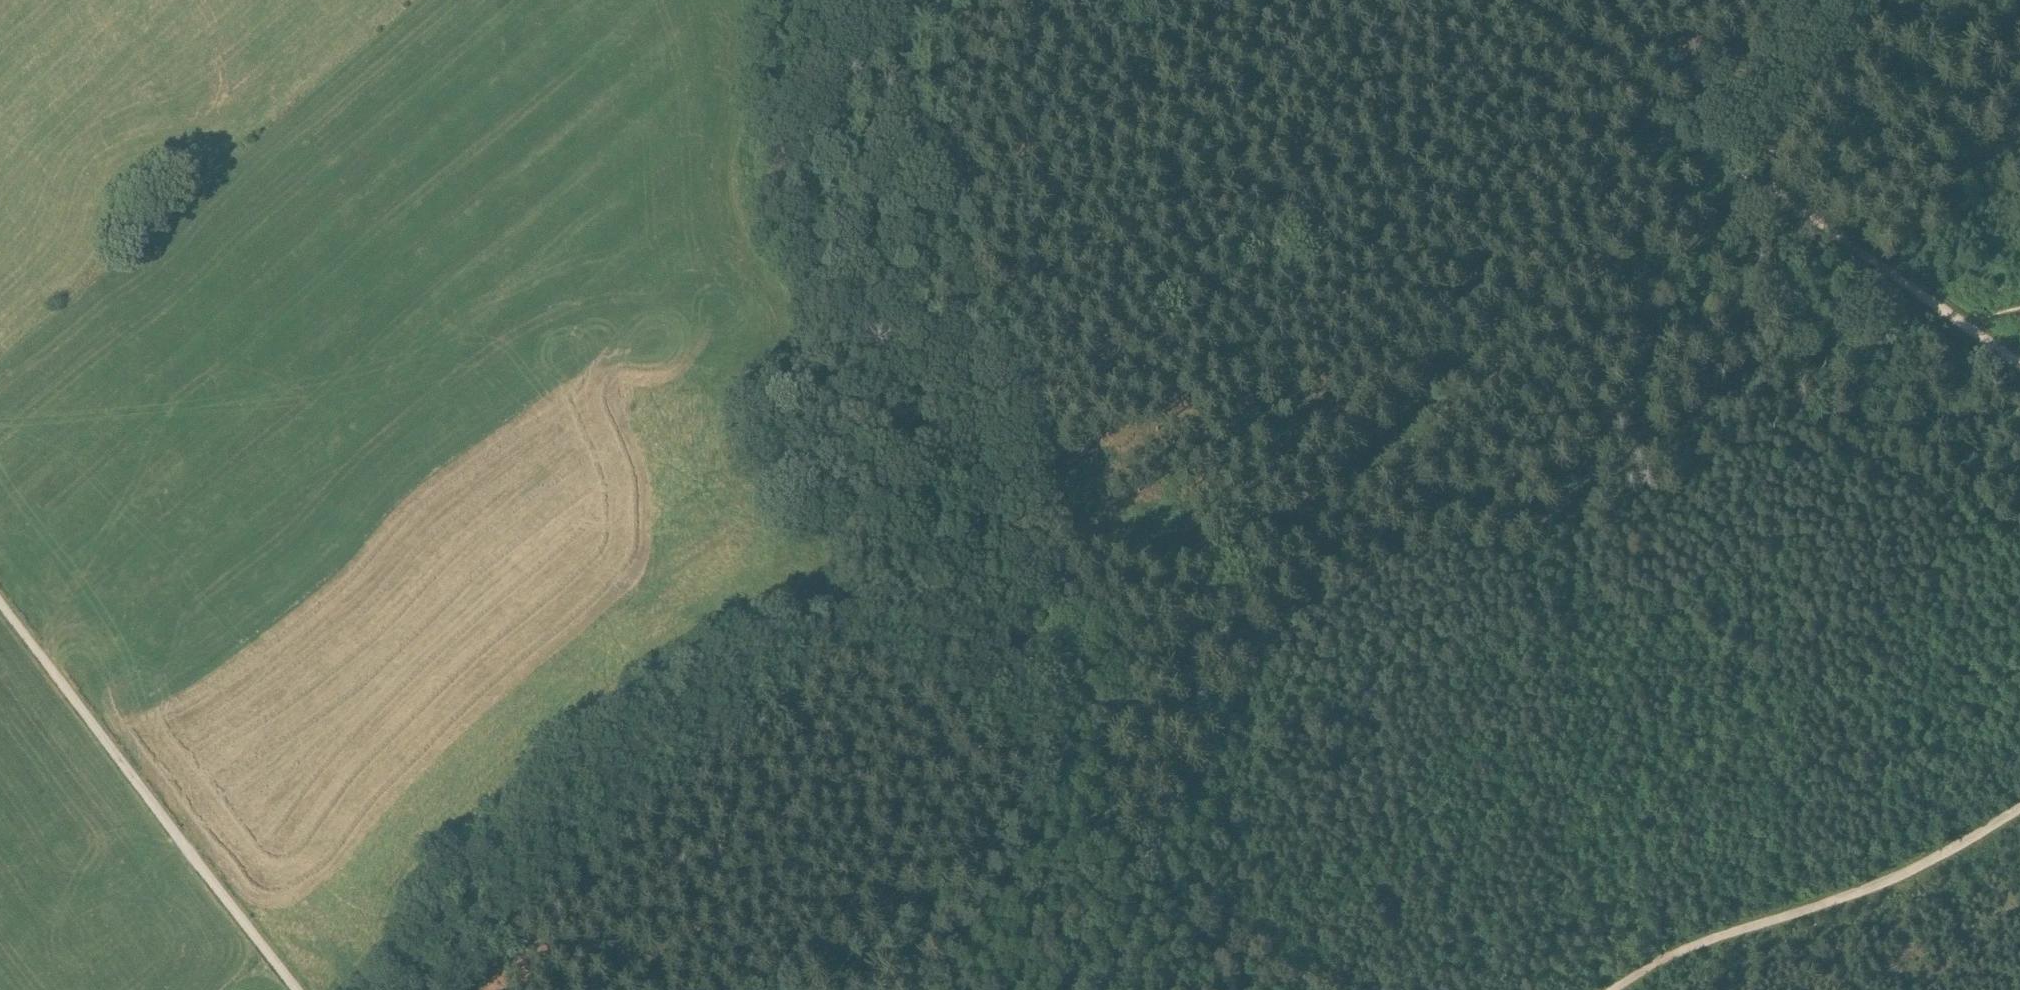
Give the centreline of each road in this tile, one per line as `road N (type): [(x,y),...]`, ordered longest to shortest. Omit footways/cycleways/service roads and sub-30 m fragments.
road 1 (track): [(295,989),(0,599)]
road 2 (track): [(2019,808),(1921,867),(1711,940),(1617,989)]
road 3 (track): [(1761,191),(2019,368)]
road 4 (track): [(1761,191),(1879,0)]

